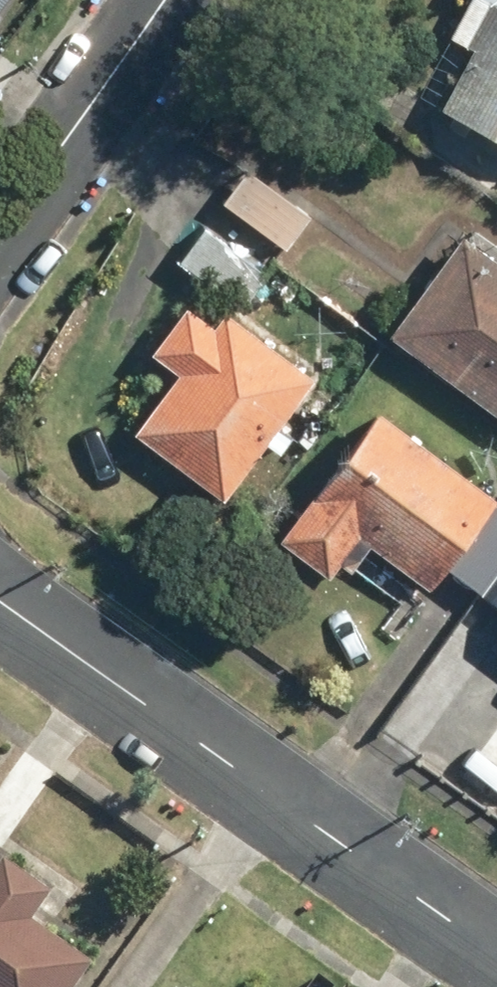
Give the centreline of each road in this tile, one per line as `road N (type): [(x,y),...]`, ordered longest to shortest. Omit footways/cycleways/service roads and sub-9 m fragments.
road 1 (residential): [(496,950),(0,596)]
road 2 (residential): [(170,0),(0,239)]

